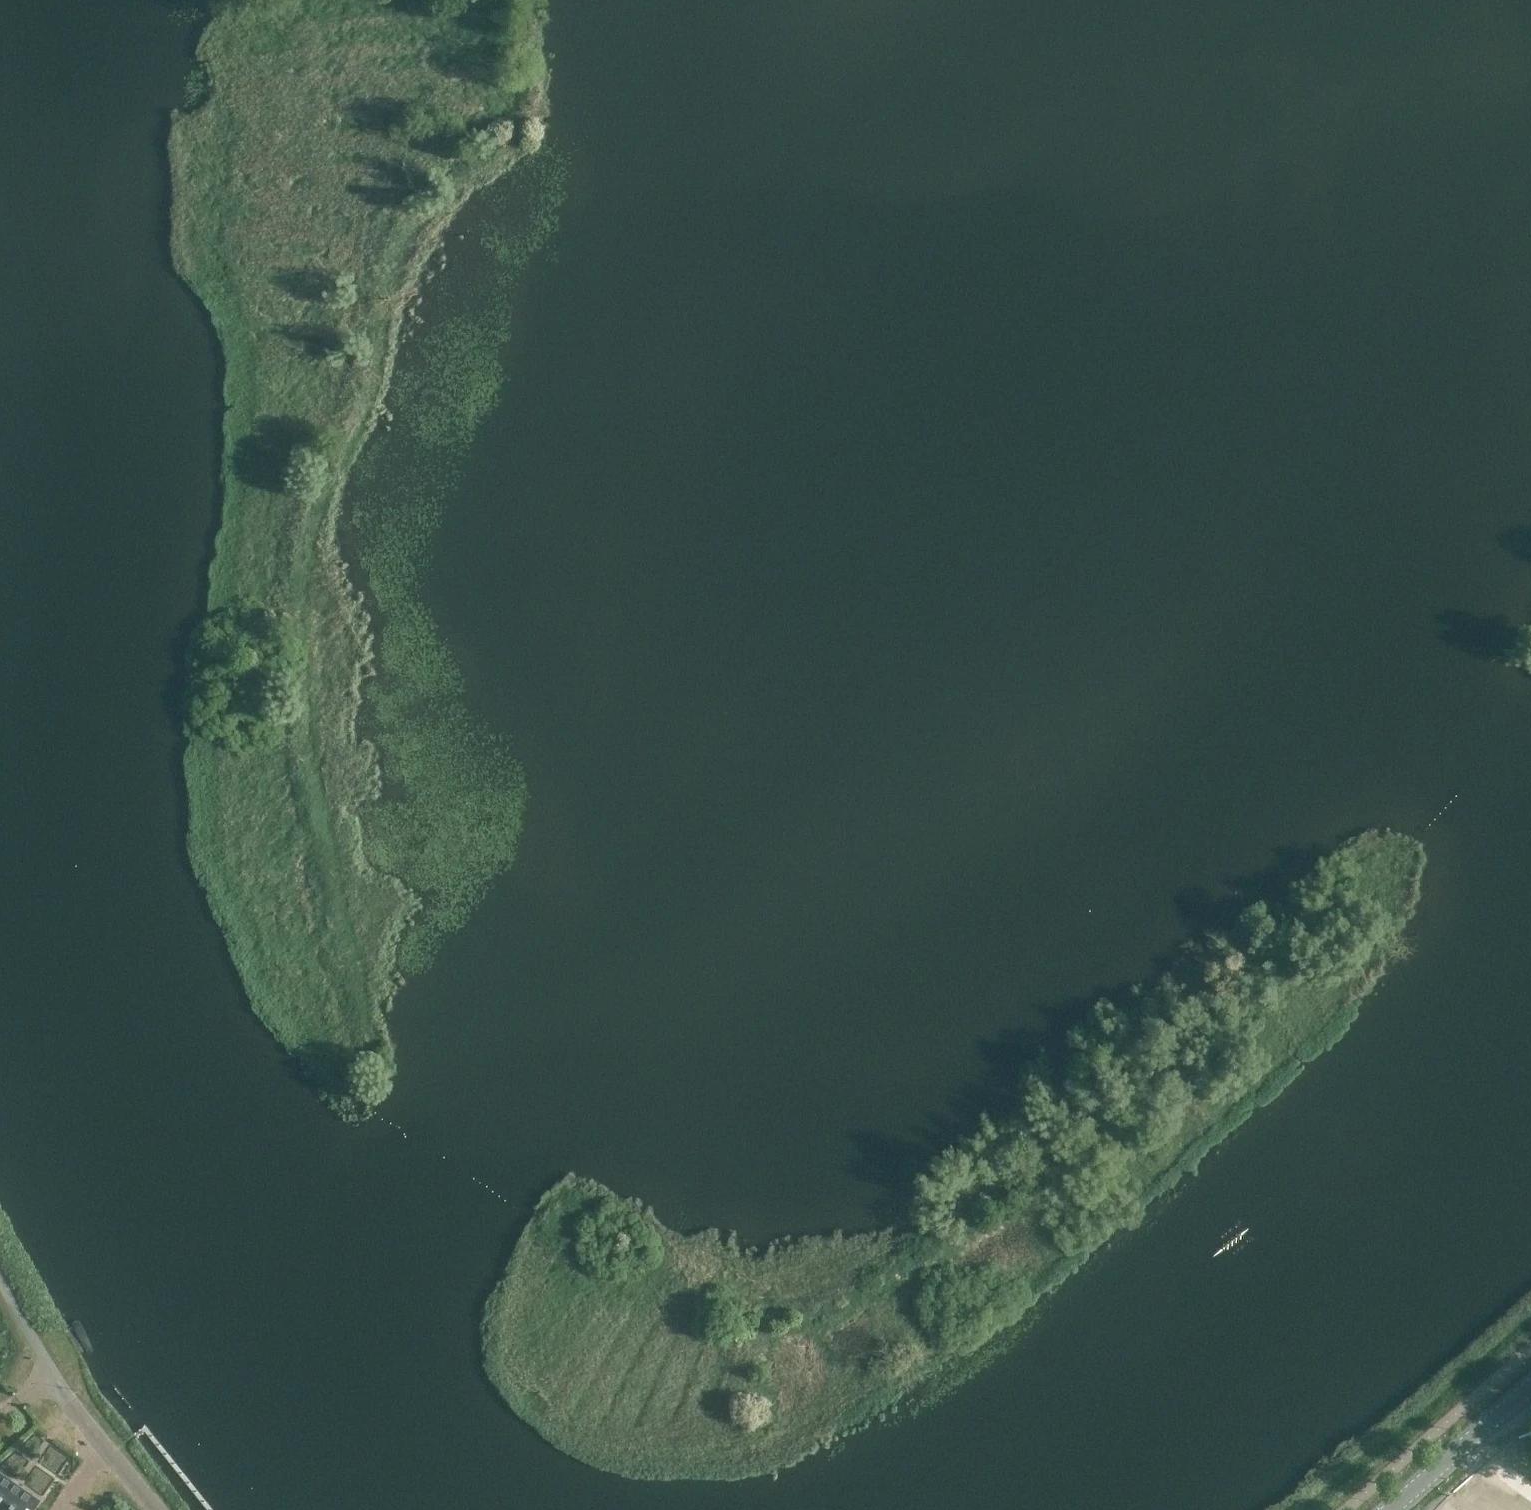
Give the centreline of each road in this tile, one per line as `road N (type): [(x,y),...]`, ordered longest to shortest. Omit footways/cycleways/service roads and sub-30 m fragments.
road 1 (unclassified): [(0,1273),(76,1414),(156,1509)]
road 2 (secondary): [(1390,1509),(1530,1387)]

